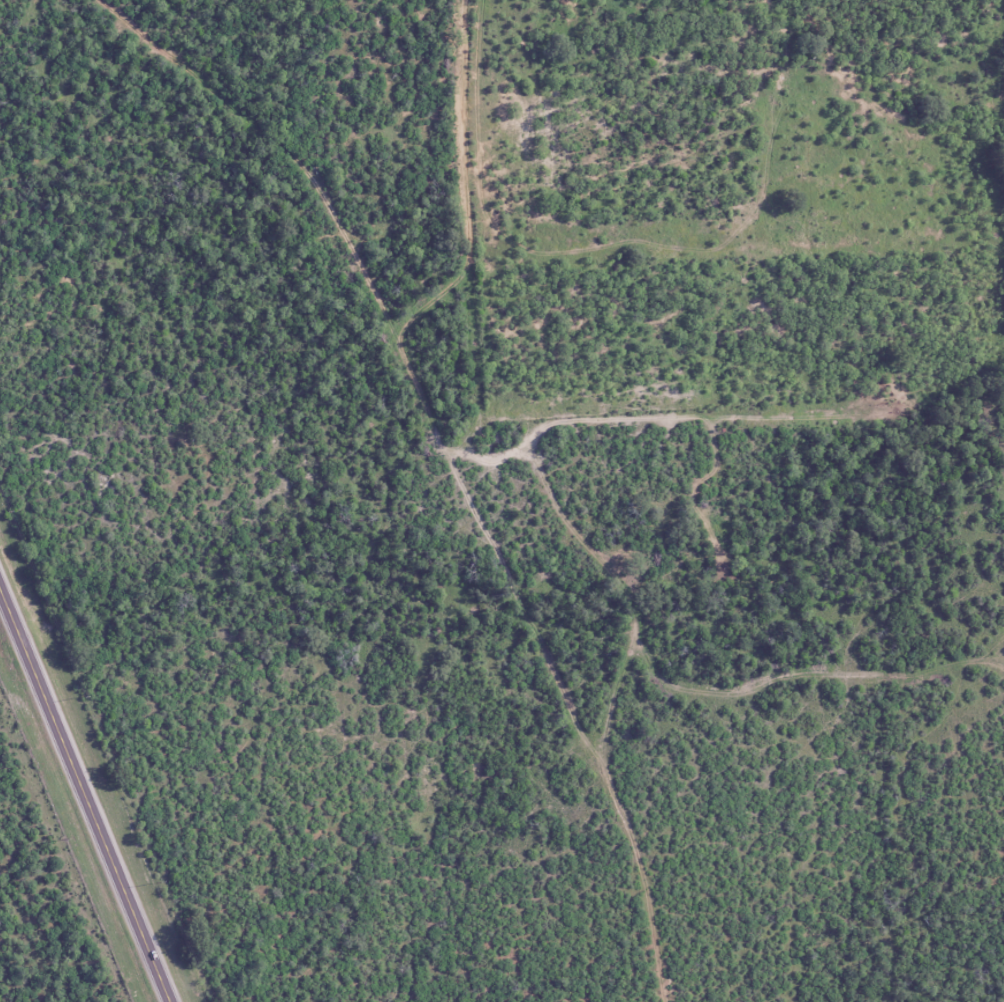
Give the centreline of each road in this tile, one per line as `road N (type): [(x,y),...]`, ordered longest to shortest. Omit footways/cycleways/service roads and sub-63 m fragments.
road 1 (primary): [(172,1001),(0,590)]

